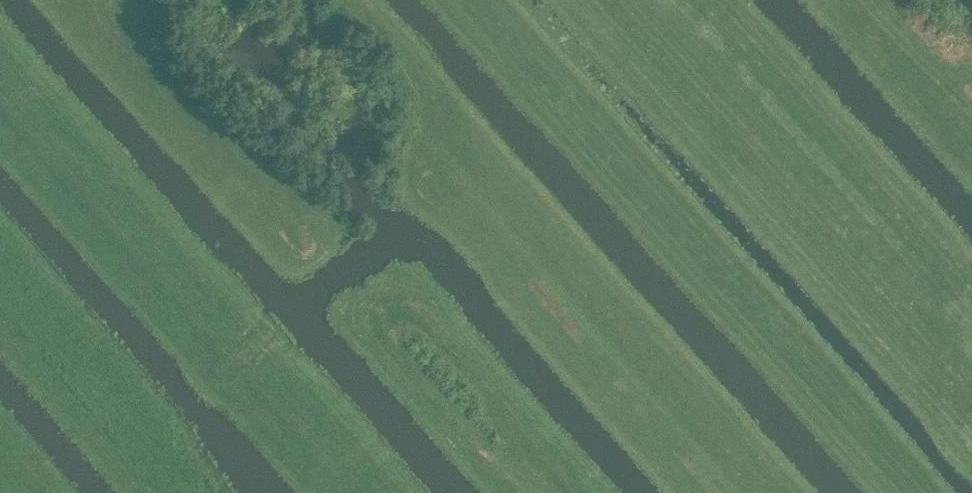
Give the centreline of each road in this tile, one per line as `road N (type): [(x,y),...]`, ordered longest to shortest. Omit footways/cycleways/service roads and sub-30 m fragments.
road 1 (track): [(883,492),(444,0)]
road 2 (track): [(0,130),(350,492)]

